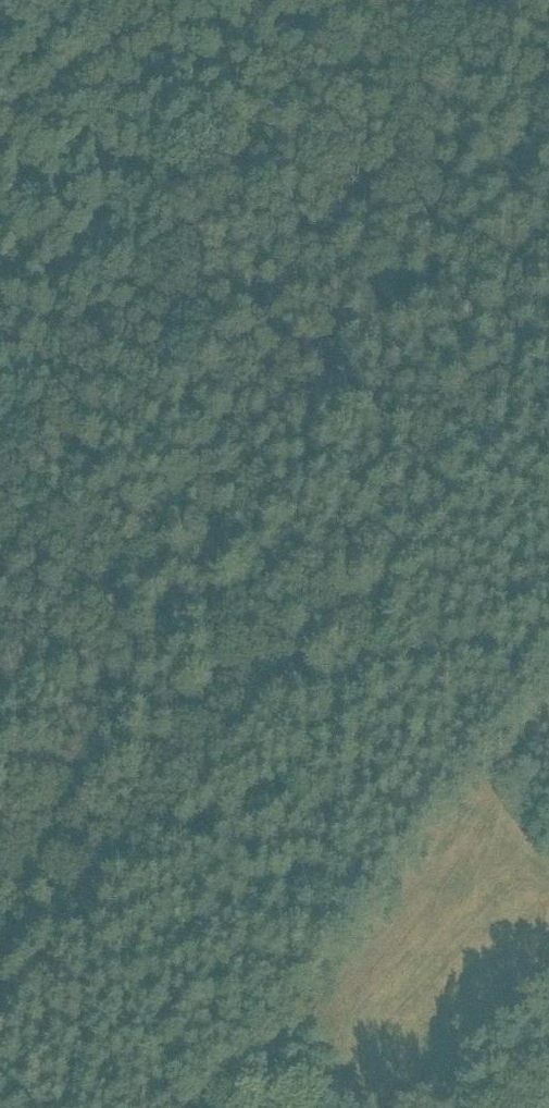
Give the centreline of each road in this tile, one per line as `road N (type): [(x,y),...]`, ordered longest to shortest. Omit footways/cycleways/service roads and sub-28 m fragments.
road 1 (track): [(0,151),(184,0)]

